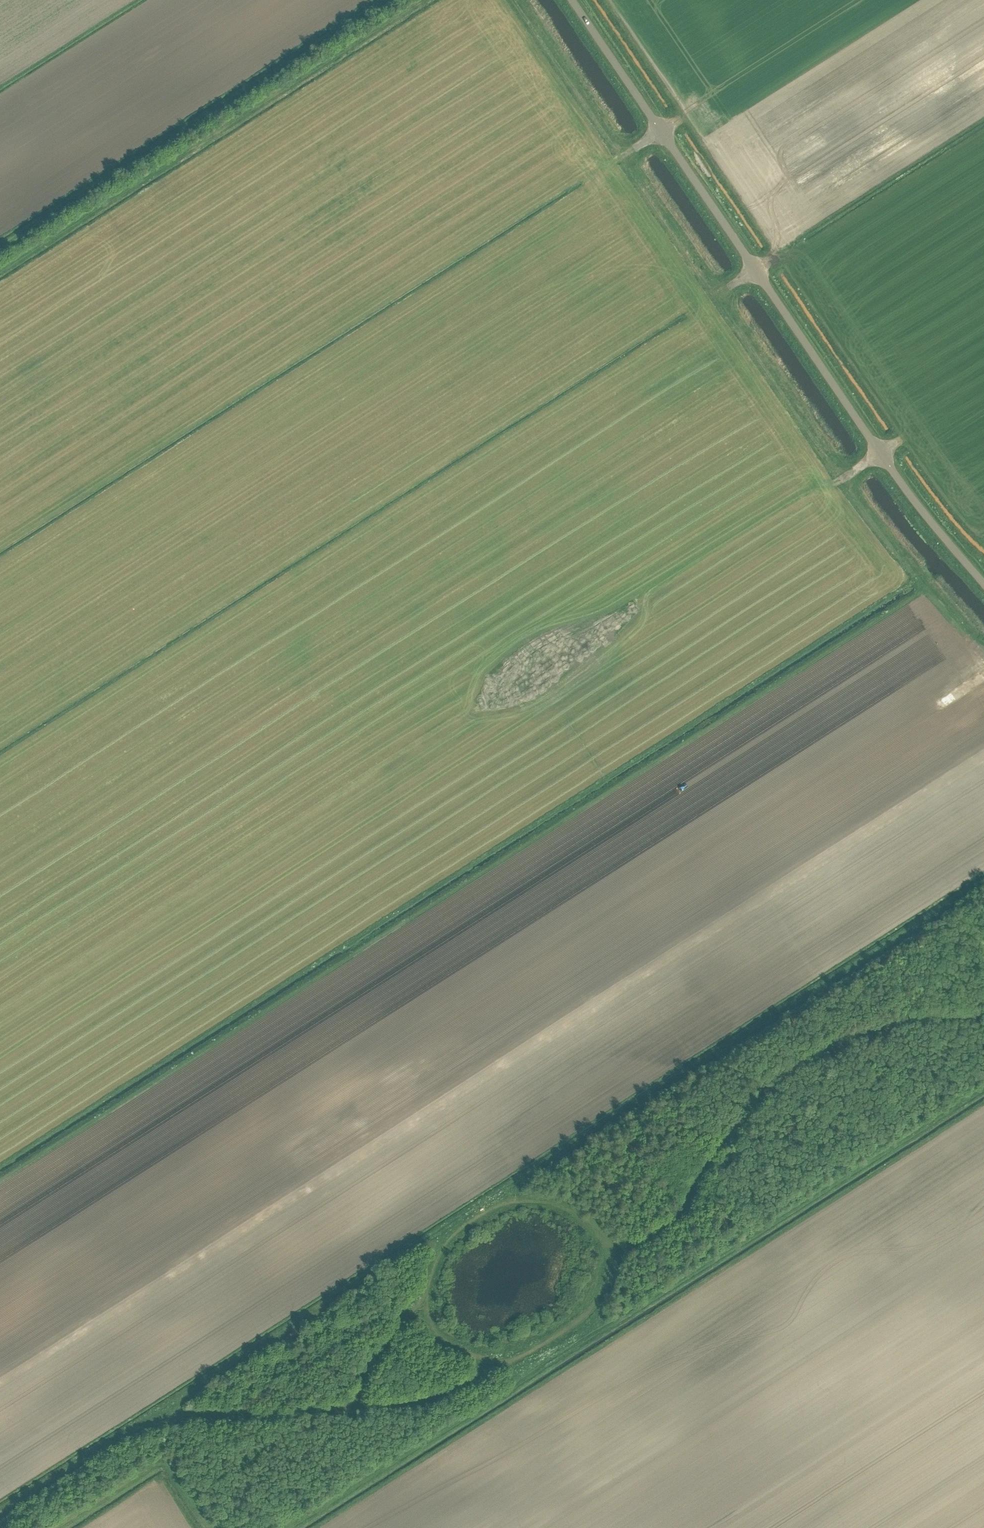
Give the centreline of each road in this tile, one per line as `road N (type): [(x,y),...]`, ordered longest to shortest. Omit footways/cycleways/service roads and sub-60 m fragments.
road 1 (unclassified): [(983,586),(913,500),(573,0)]

